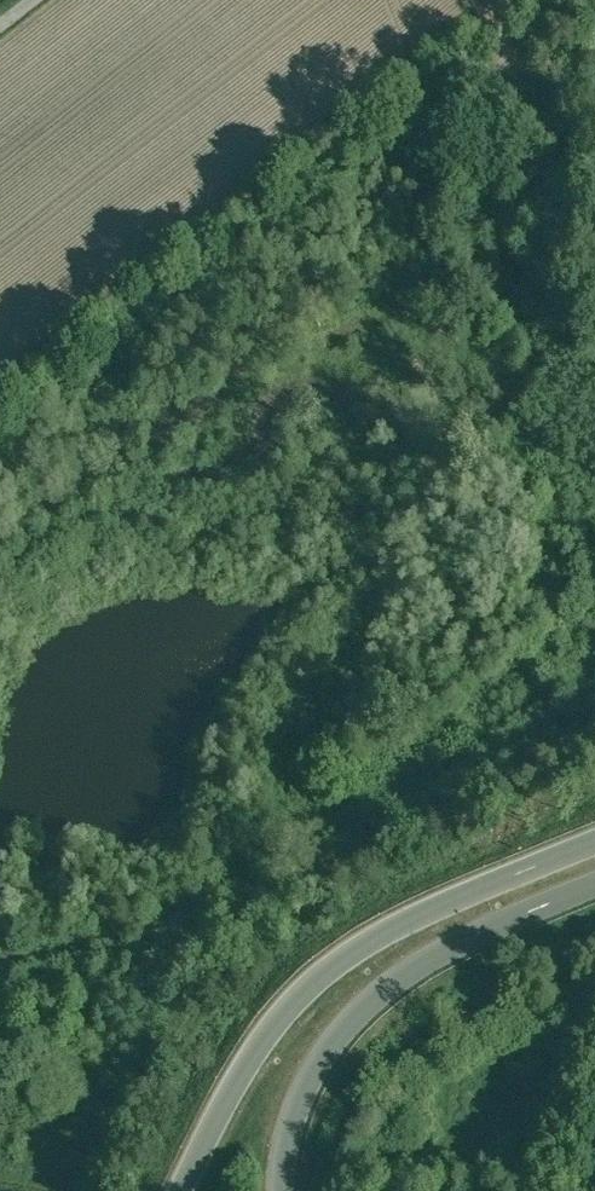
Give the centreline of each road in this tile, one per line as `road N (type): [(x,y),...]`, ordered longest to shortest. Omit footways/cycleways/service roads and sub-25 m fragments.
road 1 (trunk): [(594,843),(391,927),(316,975),(234,1068),(176,1190)]
road 2 (trunk): [(283,1190),(289,1111),(328,1037),(391,984),(464,941),(594,887)]

